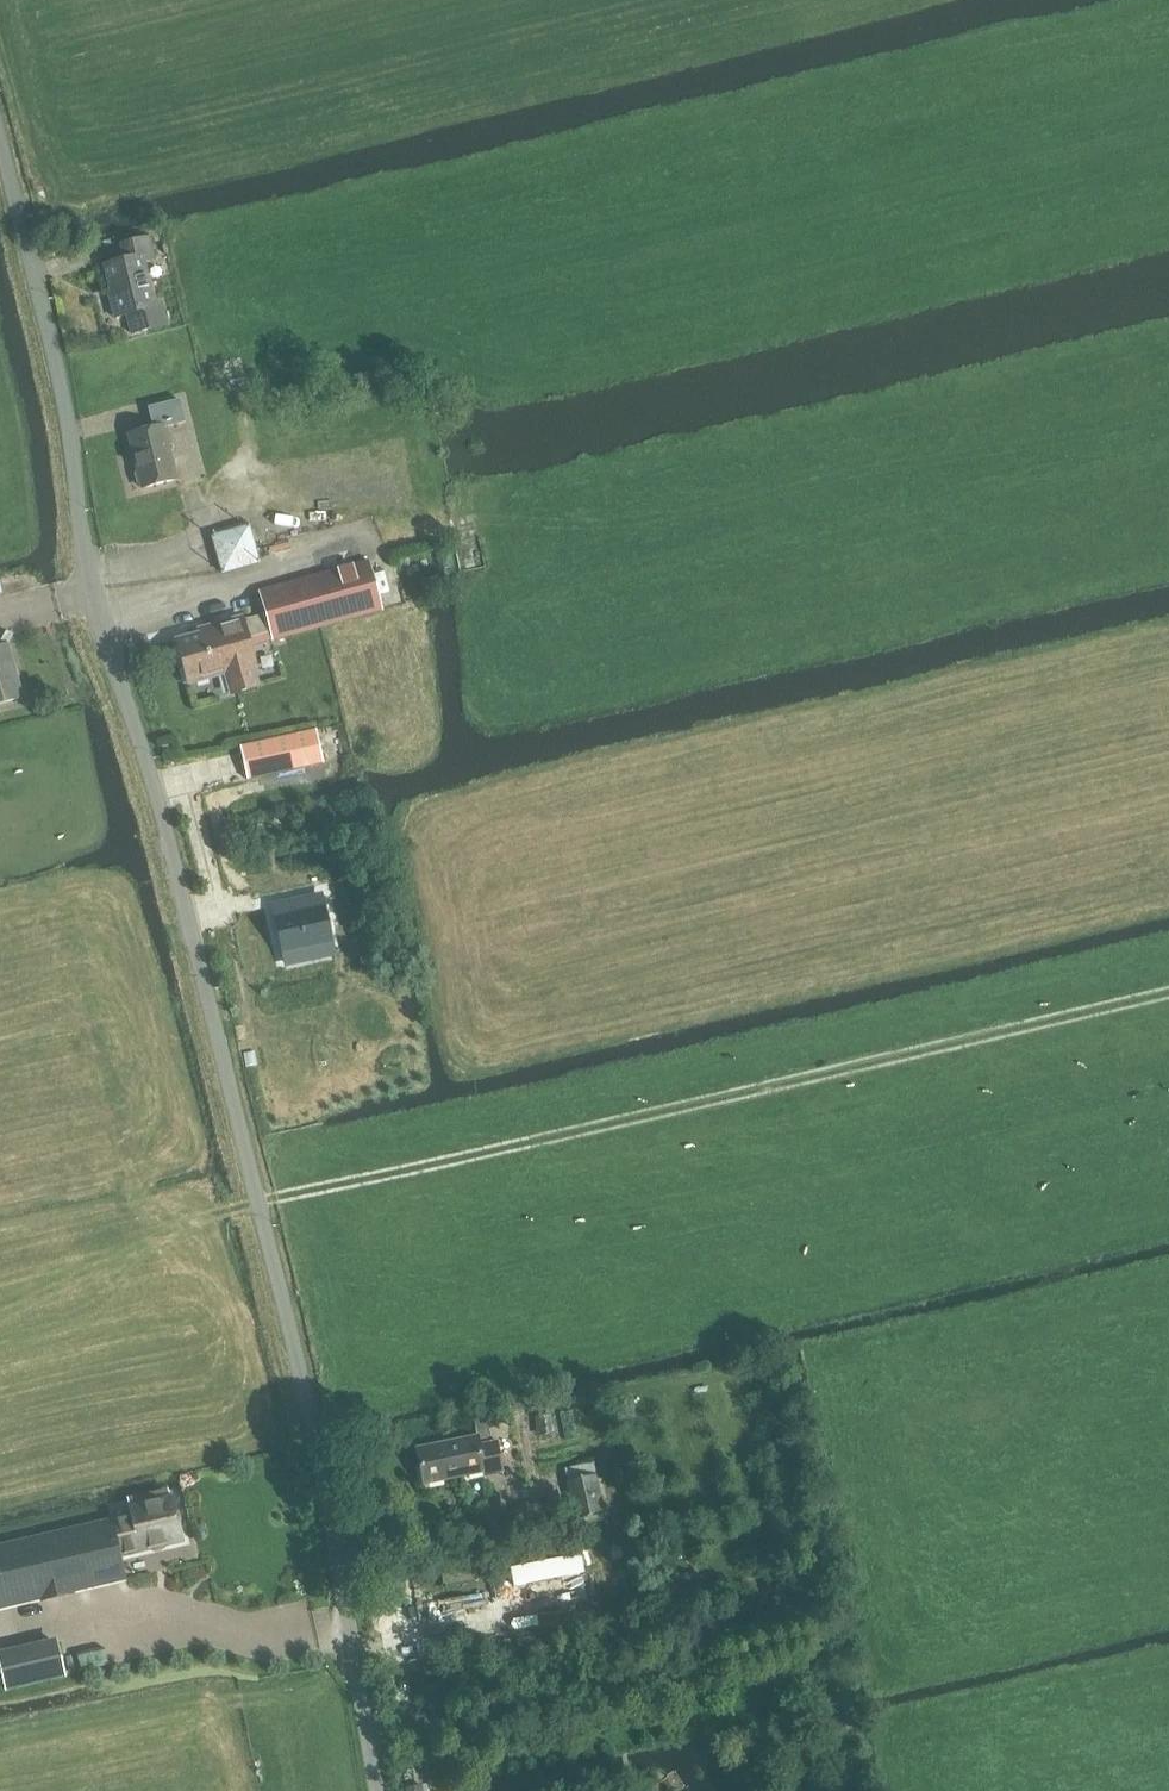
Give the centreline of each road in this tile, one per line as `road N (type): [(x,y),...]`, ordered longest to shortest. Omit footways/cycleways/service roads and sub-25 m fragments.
road 1 (track): [(0,1325),(180,1228),(1168,994)]
road 2 (unclassified): [(0,136),(50,329),(93,599),(154,776),(255,1207)]
road 3 (unclassified): [(376,1790),(312,1432),(255,1207)]

